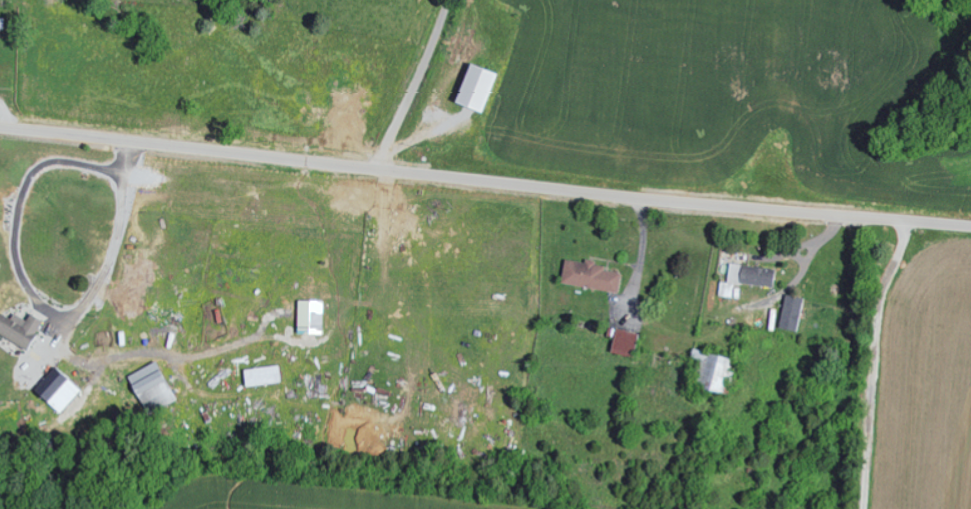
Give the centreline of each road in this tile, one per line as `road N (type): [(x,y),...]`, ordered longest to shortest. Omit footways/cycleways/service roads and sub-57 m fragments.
road 1 (secondary): [(0,128),(970,227)]
road 2 (residential): [(375,170),(447,0)]

